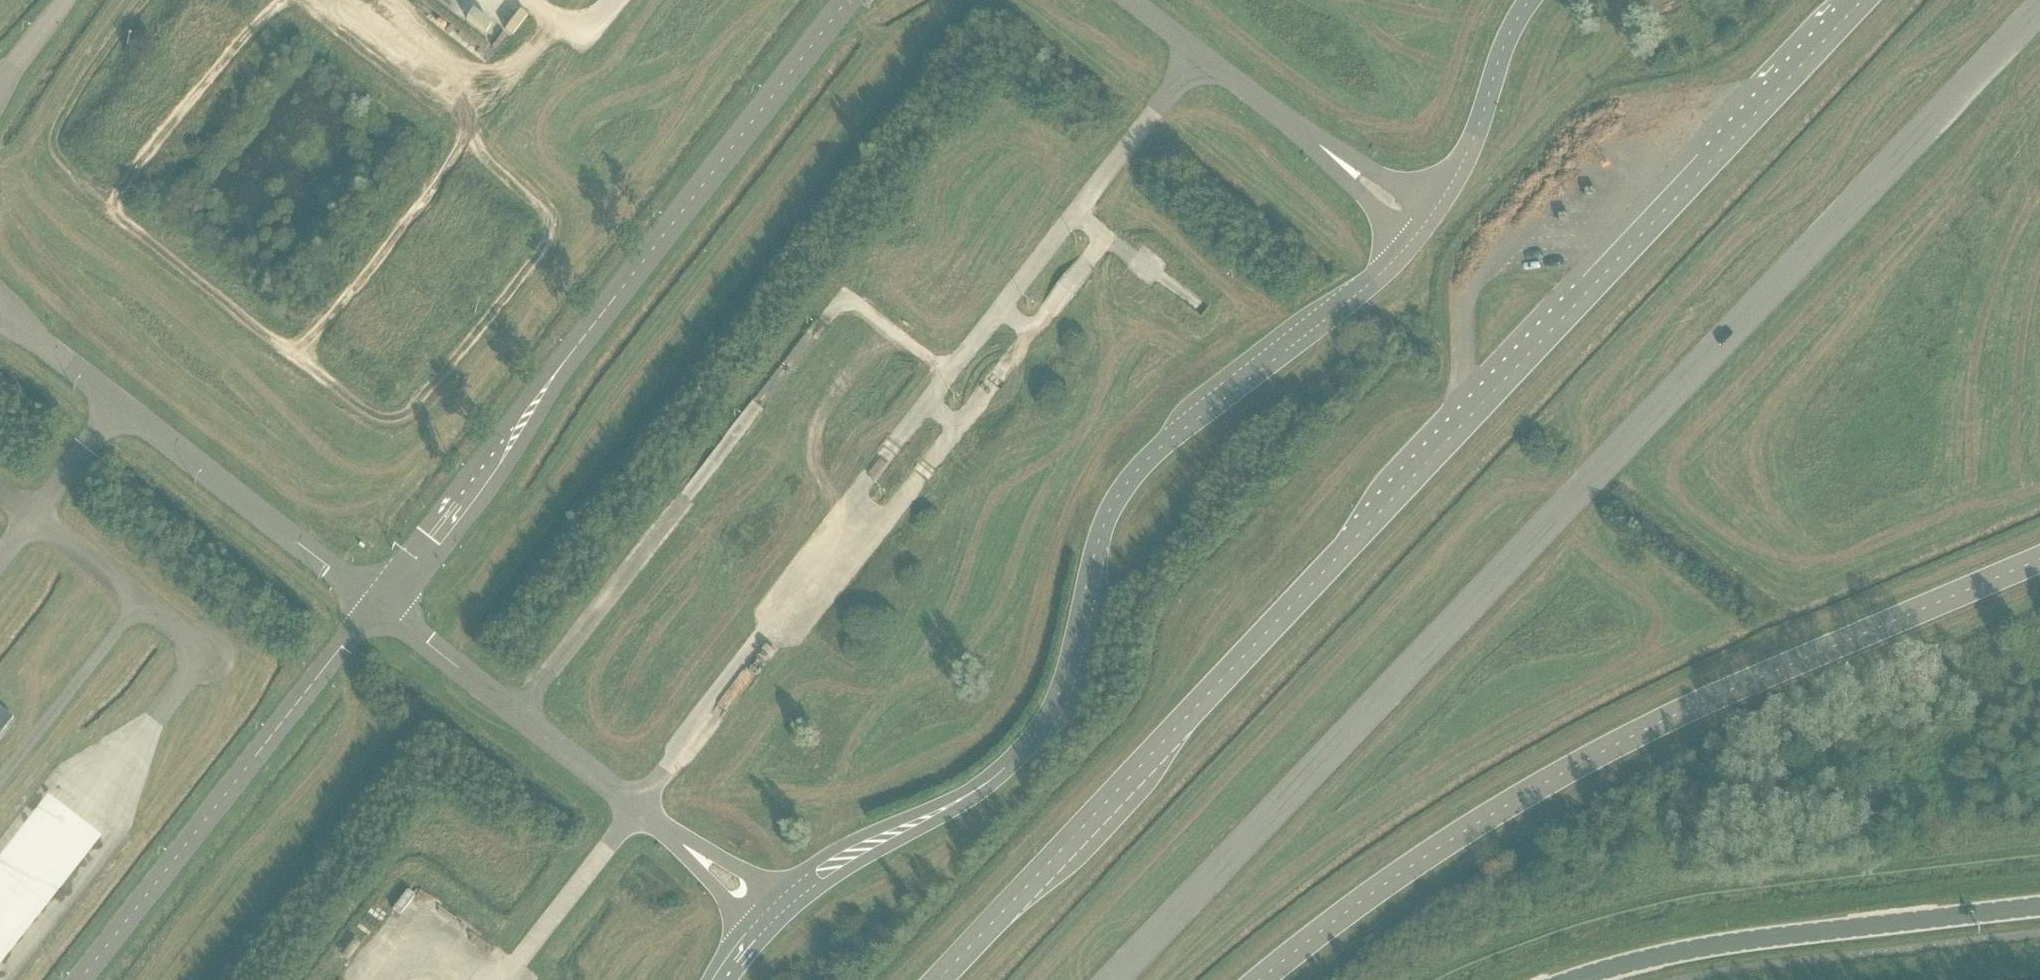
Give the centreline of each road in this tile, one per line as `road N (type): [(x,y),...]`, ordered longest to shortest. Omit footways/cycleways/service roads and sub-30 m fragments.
road 1 (track): [(292,0),(470,137),(546,214),(550,233),(414,409),(378,415)]
road 2 (track): [(367,411),(53,160),(55,126),(146,0)]
road 3 (tertiary): [(1575,979),(1687,951),(2039,906)]
road 4 (track): [(559,23),(301,353)]
road 5 (track): [(279,0),(109,207)]
road 6 (track): [(2039,957),(1846,979)]

